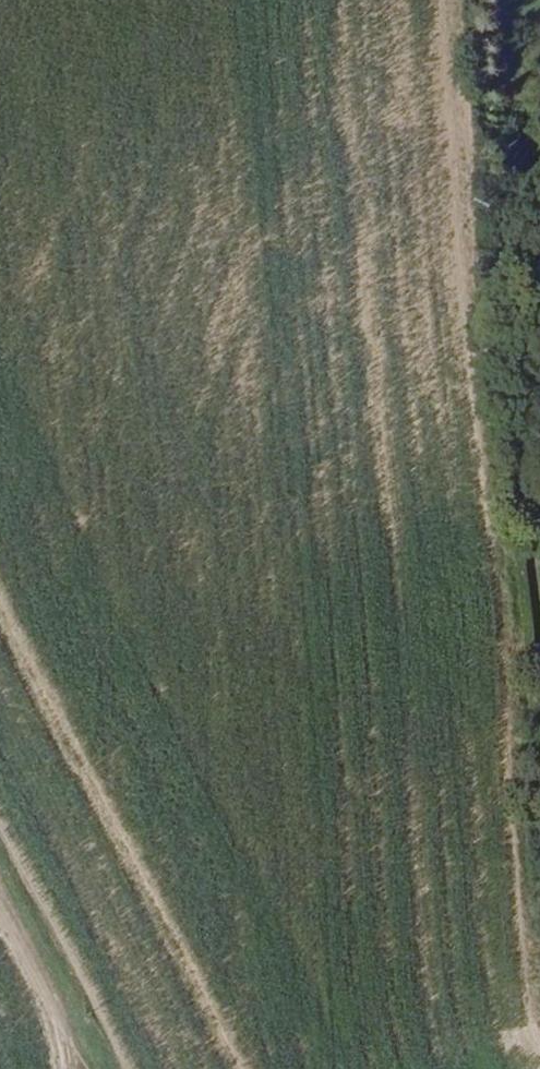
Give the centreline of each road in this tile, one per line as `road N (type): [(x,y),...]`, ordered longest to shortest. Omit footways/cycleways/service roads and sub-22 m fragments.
road 1 (track): [(0,882),(77,1045)]

